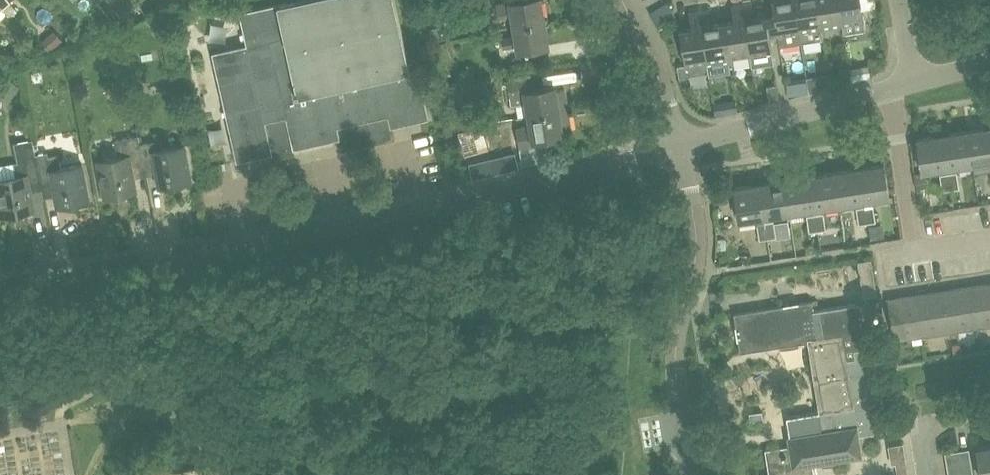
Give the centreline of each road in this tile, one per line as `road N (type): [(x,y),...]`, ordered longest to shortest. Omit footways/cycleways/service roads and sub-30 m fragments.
road 1 (unclassified): [(0,294),(356,225),(683,148)]
road 2 (residential): [(692,474),(670,352),(700,262),(683,148)]
road 3 (residential): [(683,148),(892,86)]
road 4 (residential): [(920,252),(892,86)]
road 5 (residential): [(683,148),(623,0)]

